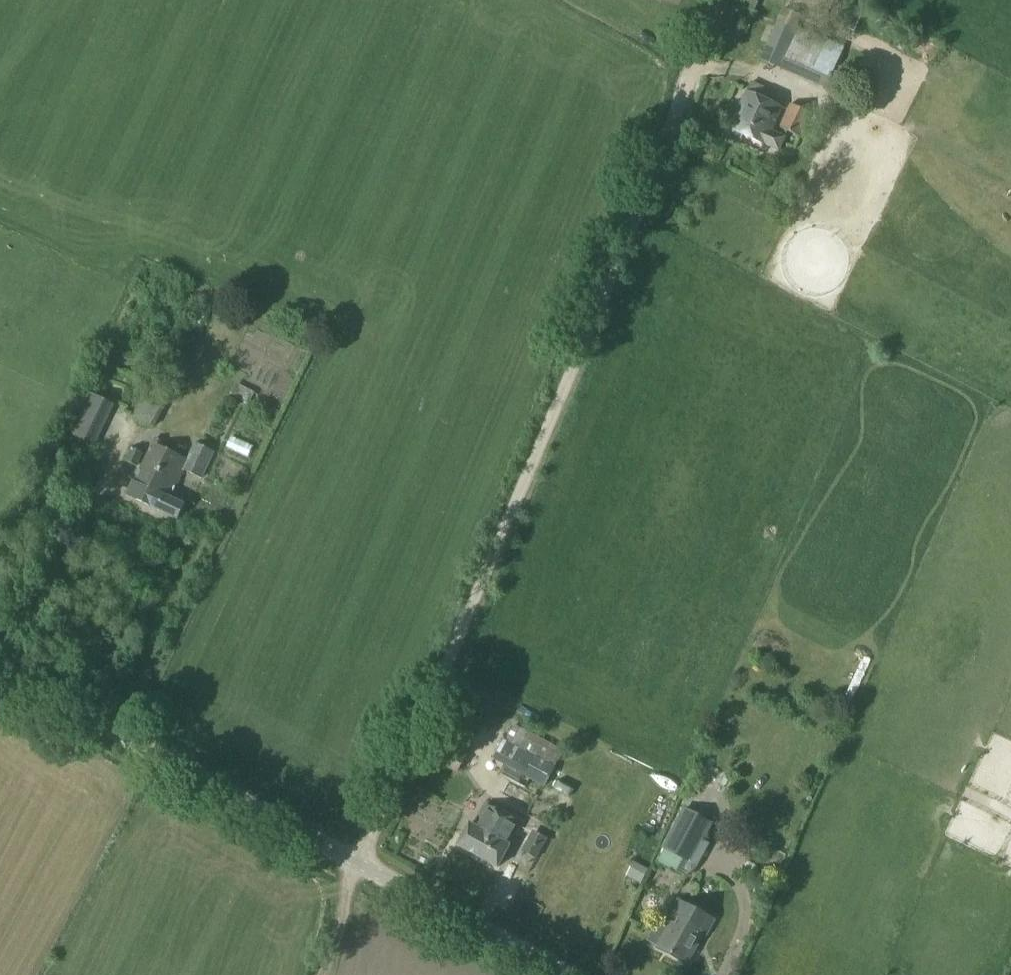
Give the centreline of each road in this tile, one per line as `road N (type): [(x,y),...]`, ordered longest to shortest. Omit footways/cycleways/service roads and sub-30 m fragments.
road 1 (track): [(328,974),(355,863),(726,0)]
road 2 (unclassified): [(565,974),(0,672)]

